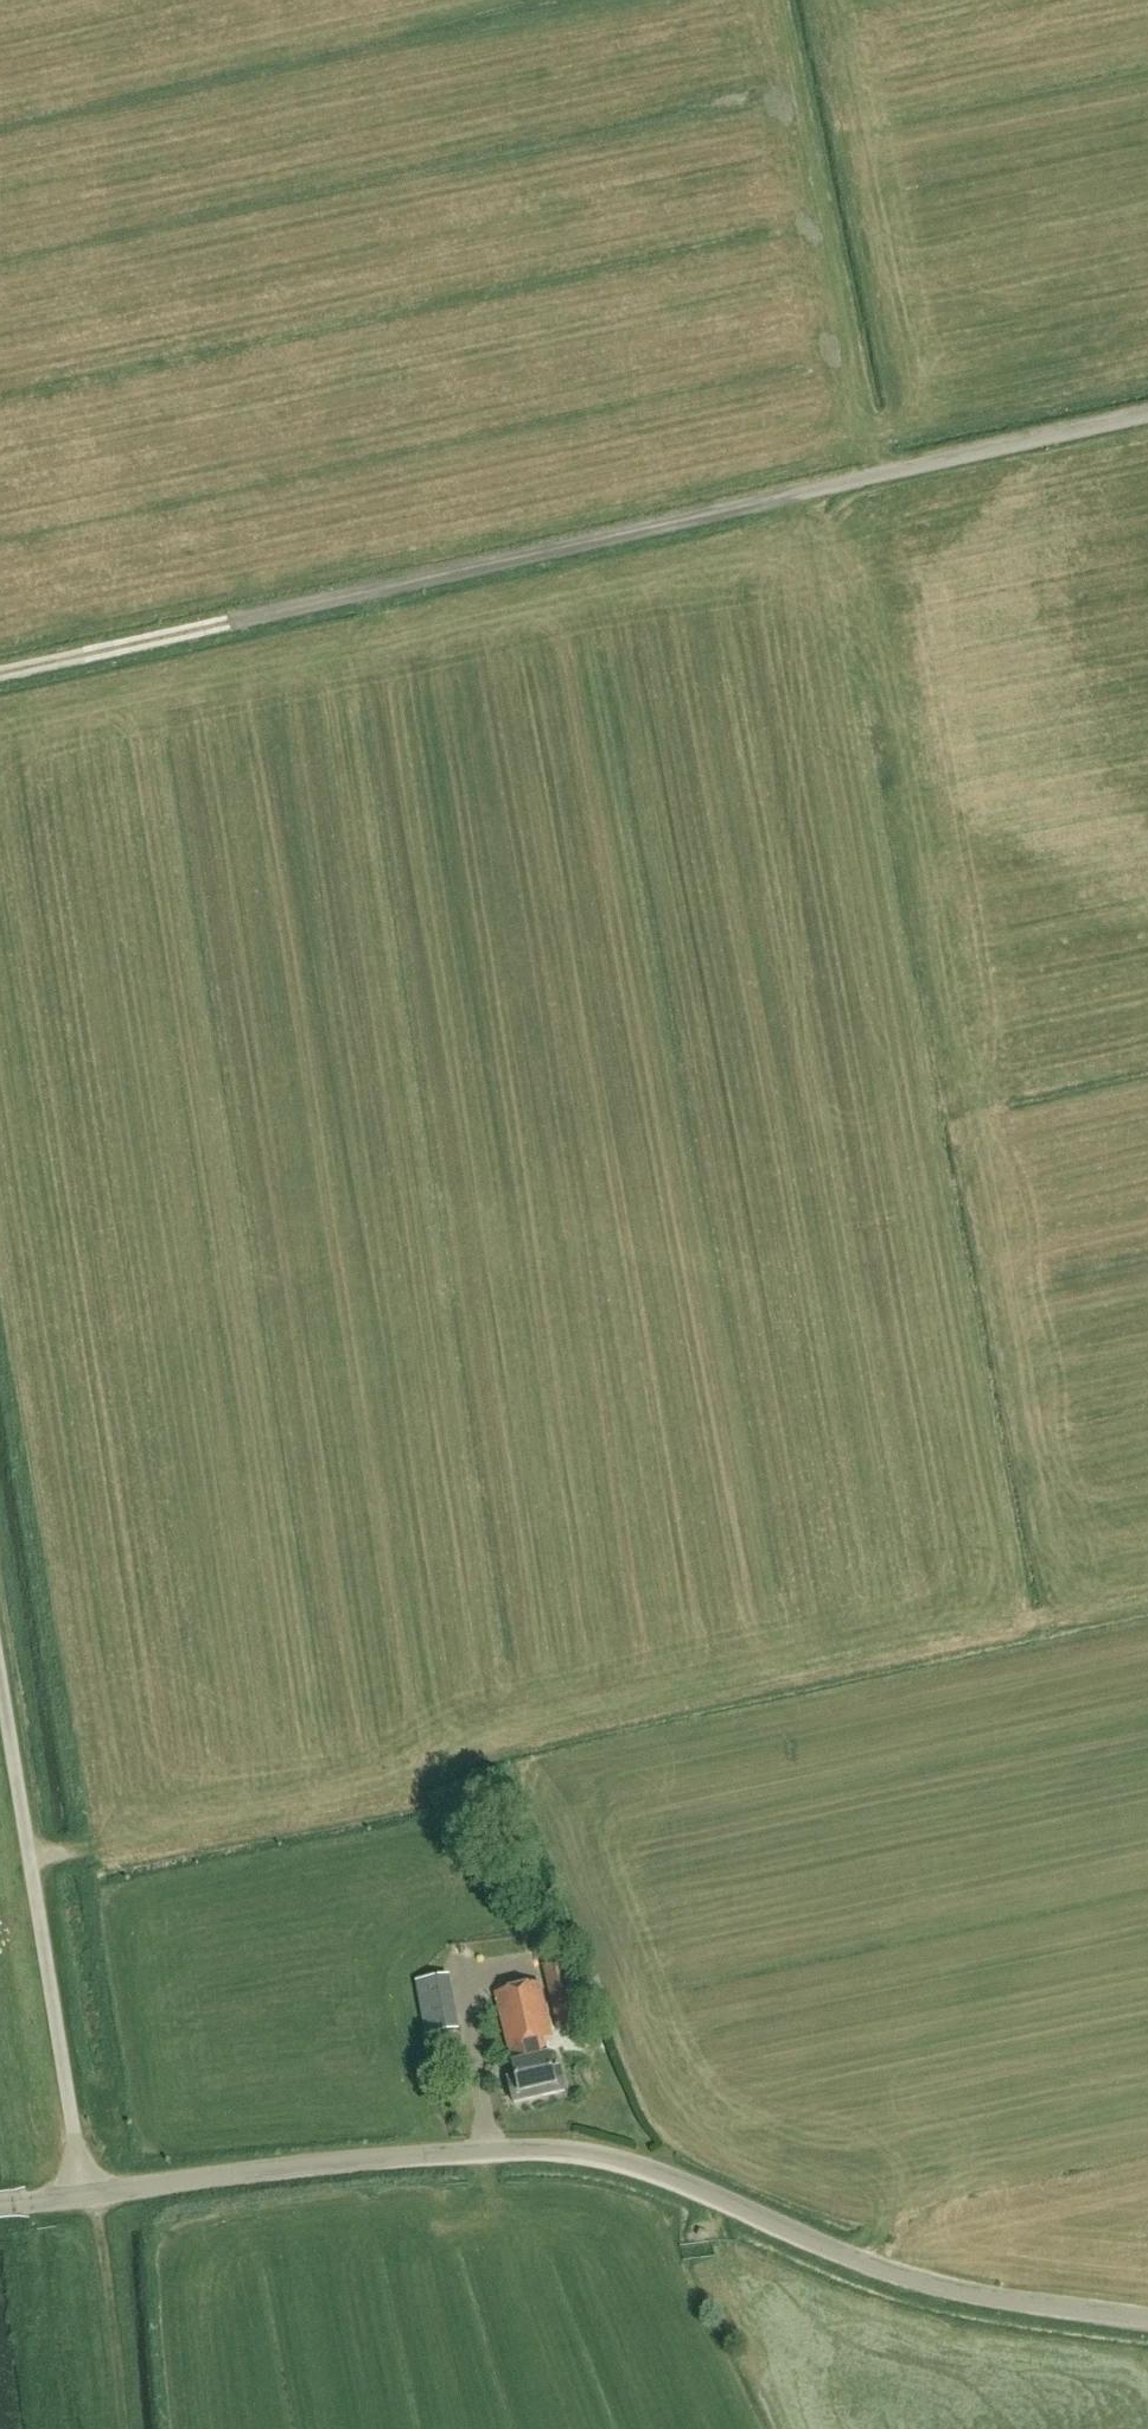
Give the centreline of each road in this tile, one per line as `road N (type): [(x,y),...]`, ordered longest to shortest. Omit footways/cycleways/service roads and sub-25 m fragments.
road 1 (unclassified): [(1147,2322),(871,2265),(697,2189),(594,2156),(288,2165),(86,2195)]
road 2 (unclassified): [(86,2195),(0,1673)]

